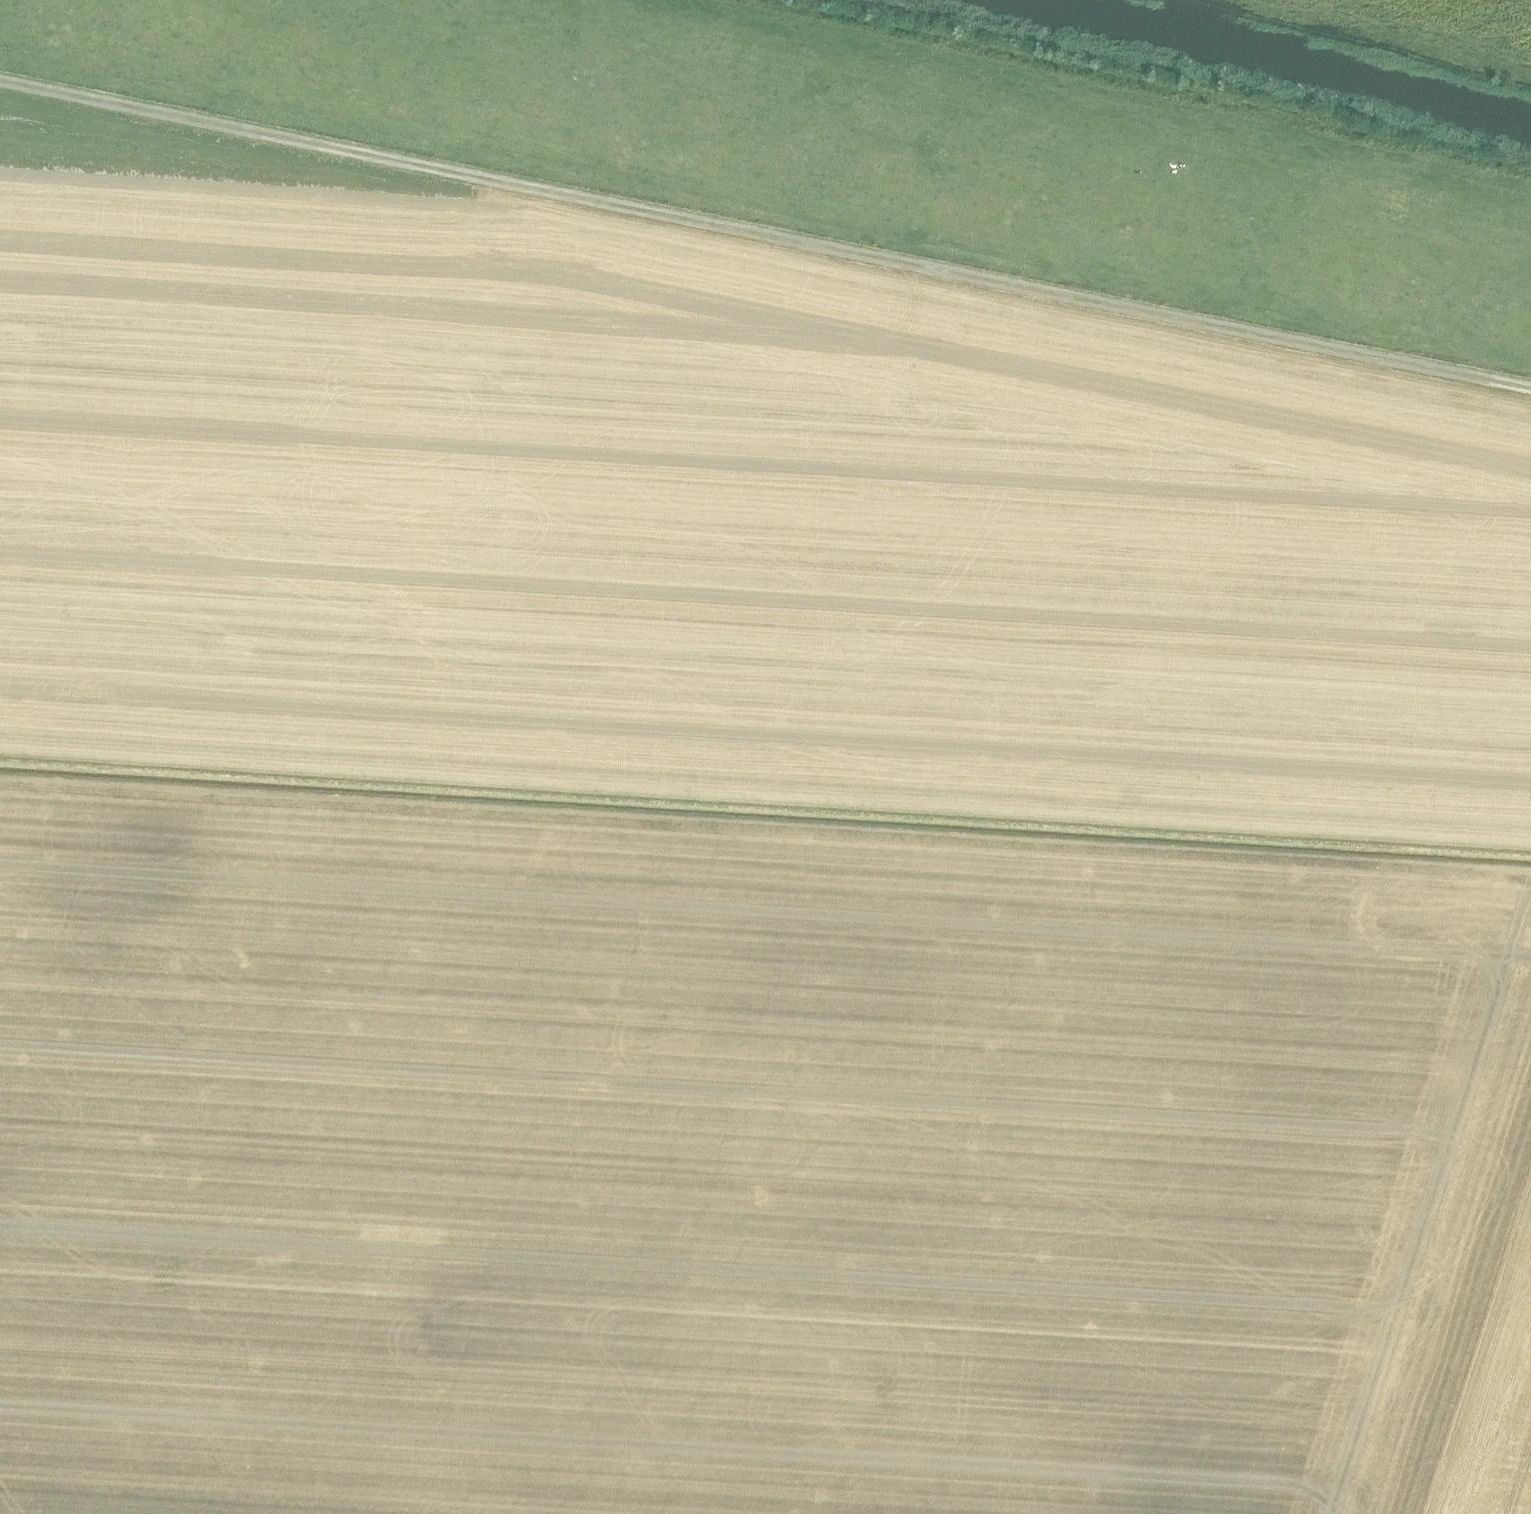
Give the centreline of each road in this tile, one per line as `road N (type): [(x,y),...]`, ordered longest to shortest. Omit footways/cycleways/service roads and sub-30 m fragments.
road 1 (track): [(1530,387),(0,79)]

